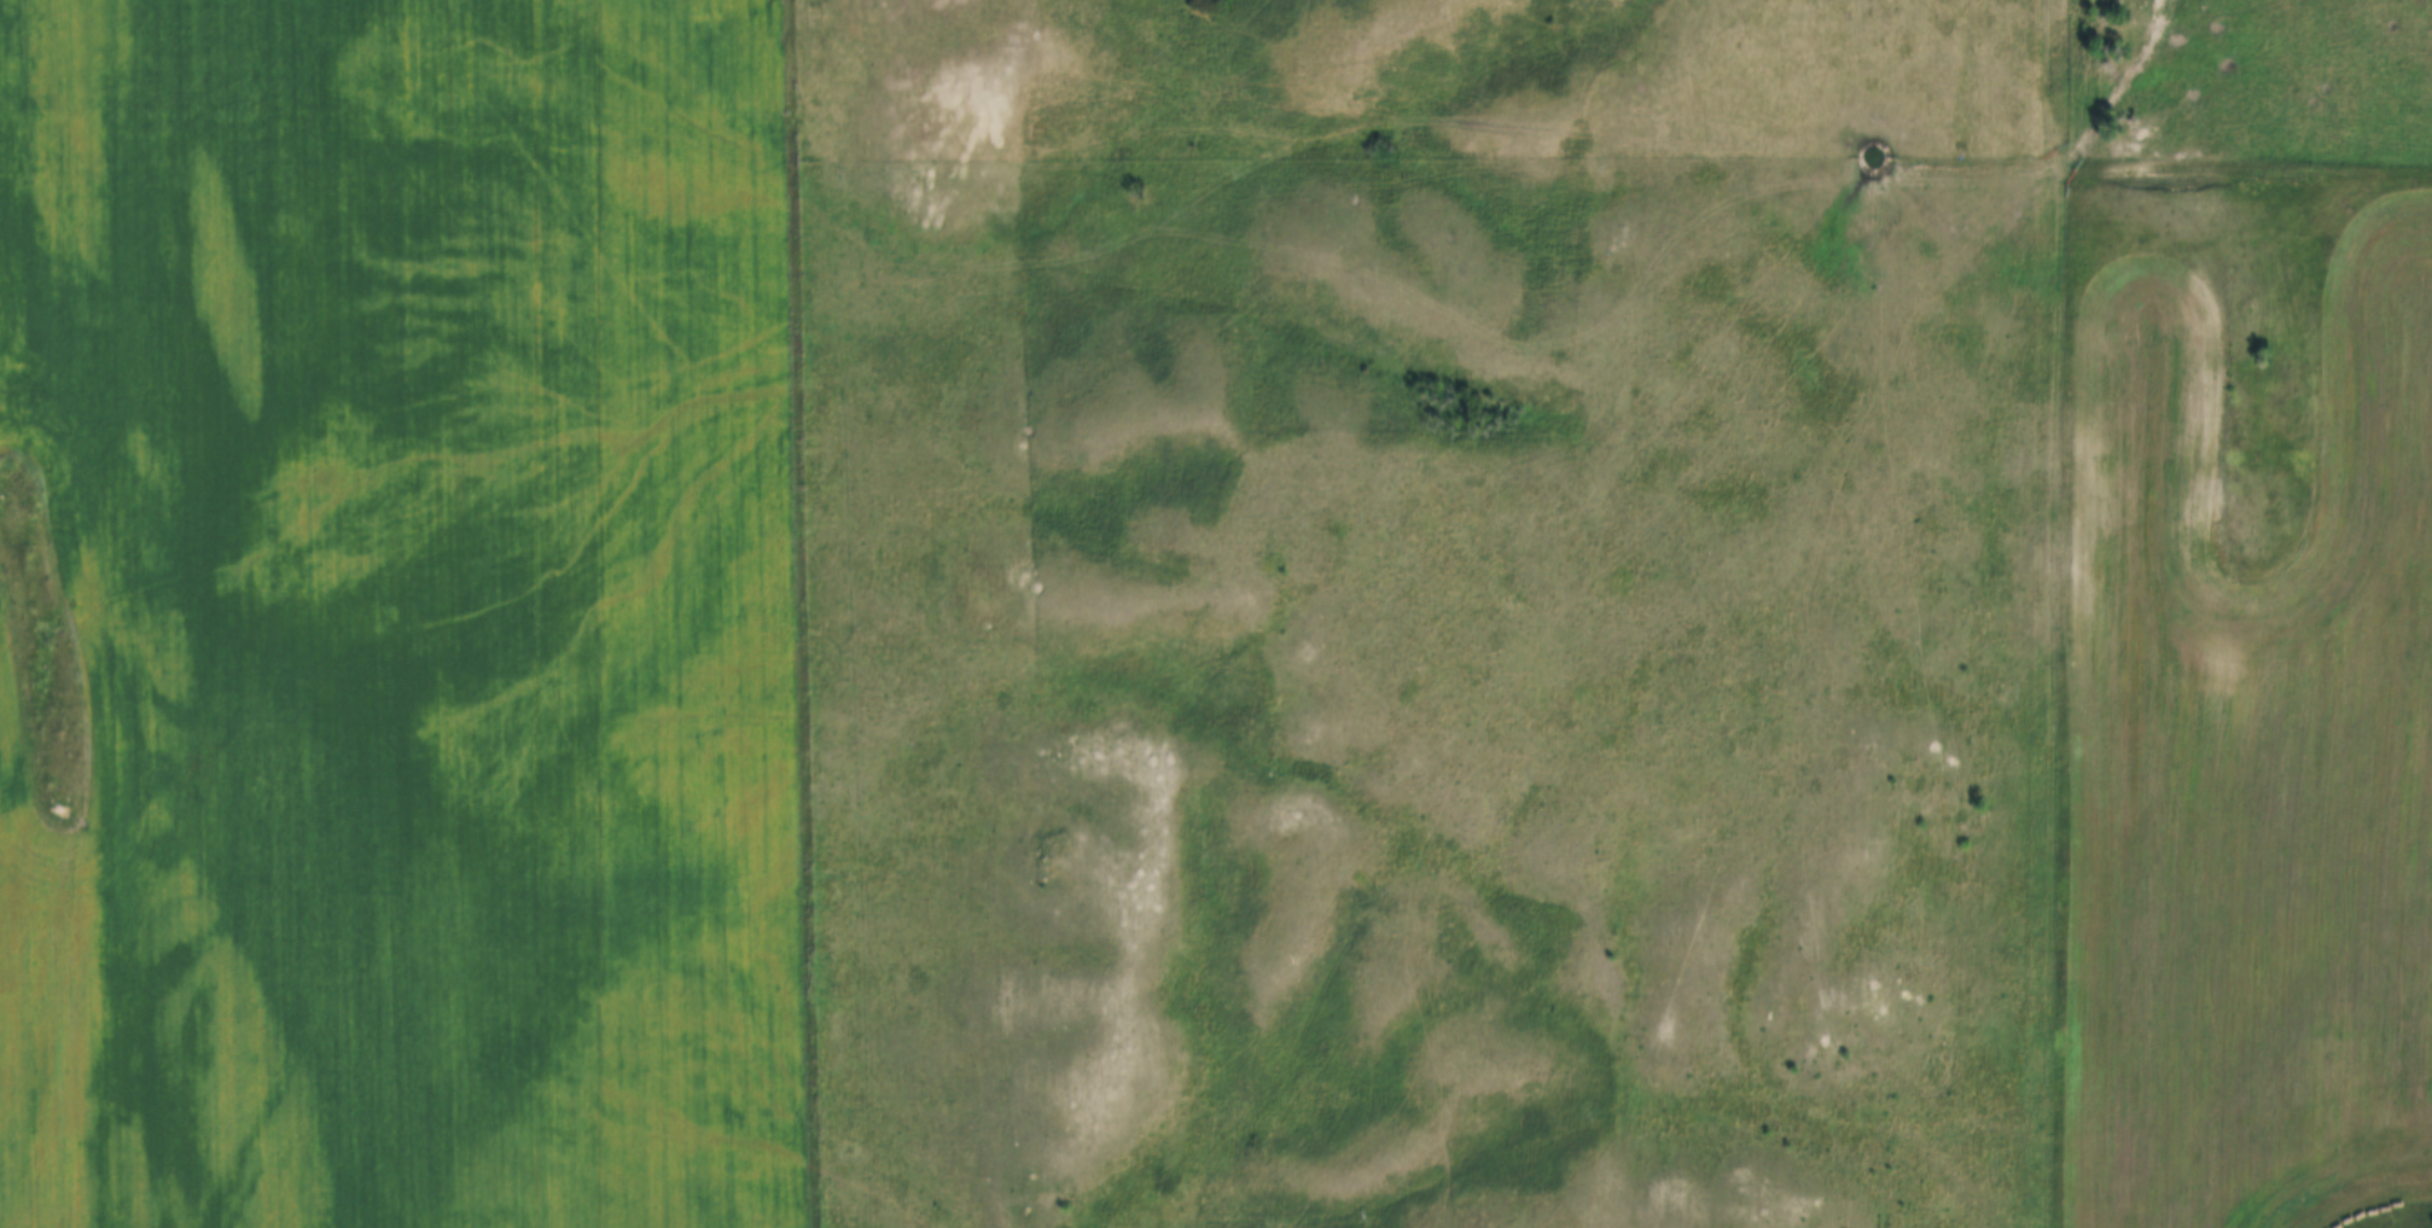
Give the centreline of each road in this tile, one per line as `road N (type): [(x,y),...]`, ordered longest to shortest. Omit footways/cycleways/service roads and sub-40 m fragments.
road 1 (track): [(2047,1227),(2065,0)]
road 2 (track): [(2431,167),(2066,174)]

